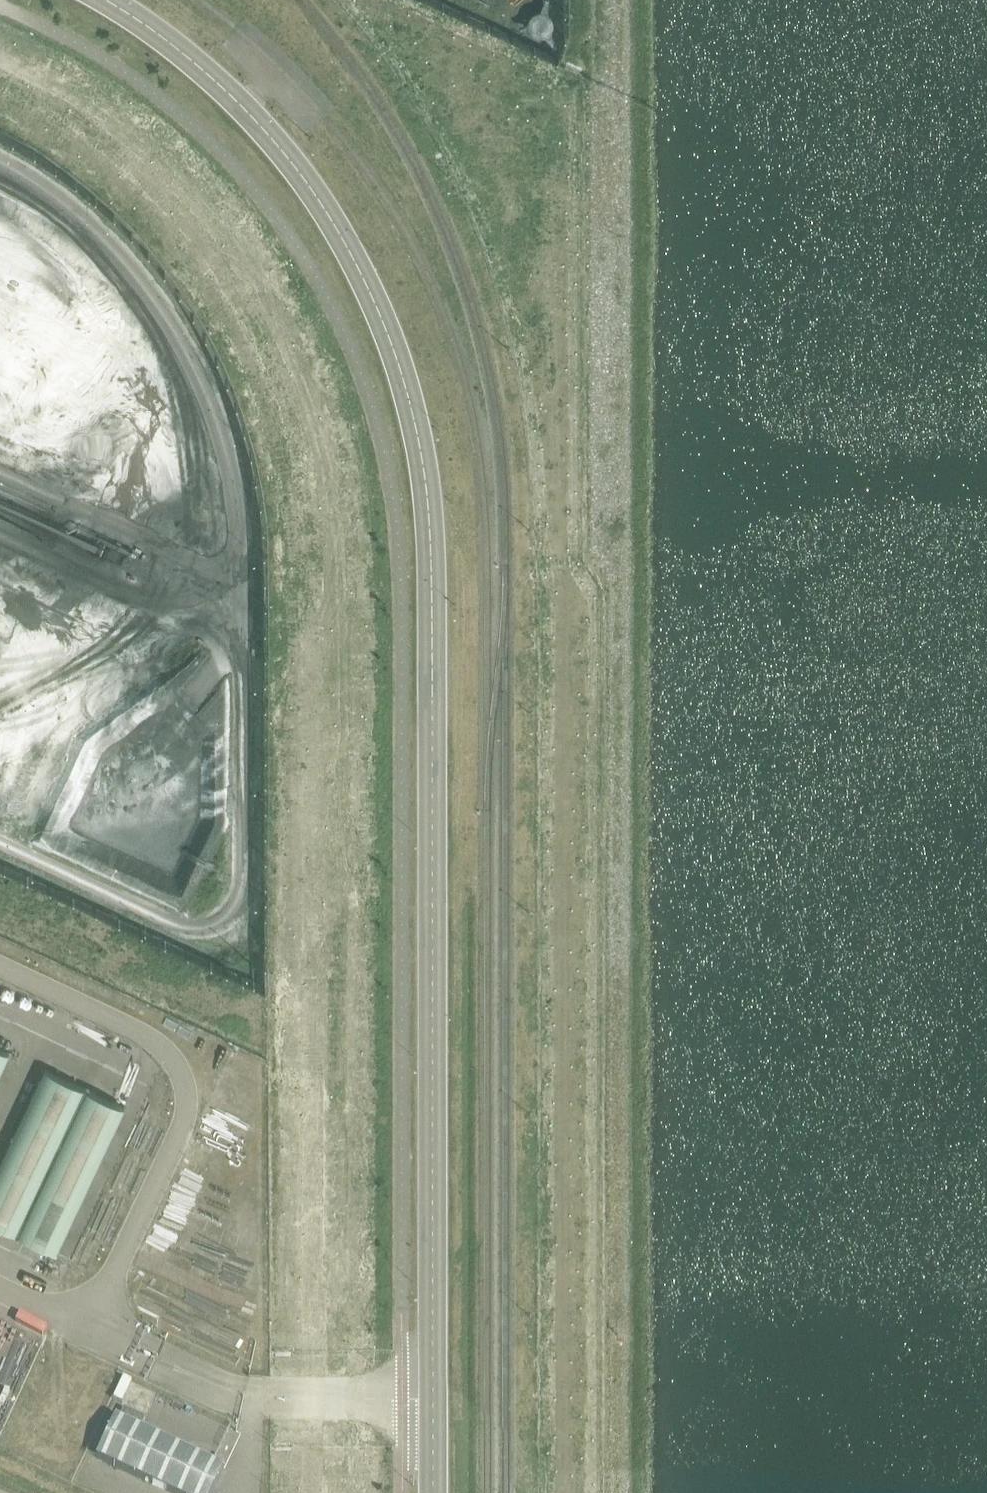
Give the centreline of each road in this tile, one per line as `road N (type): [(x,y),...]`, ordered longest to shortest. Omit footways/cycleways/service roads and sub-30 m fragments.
road 1 (unclassified): [(431,1492),(431,546),(409,398),(375,304),(302,175),(226,89),(103,0)]

